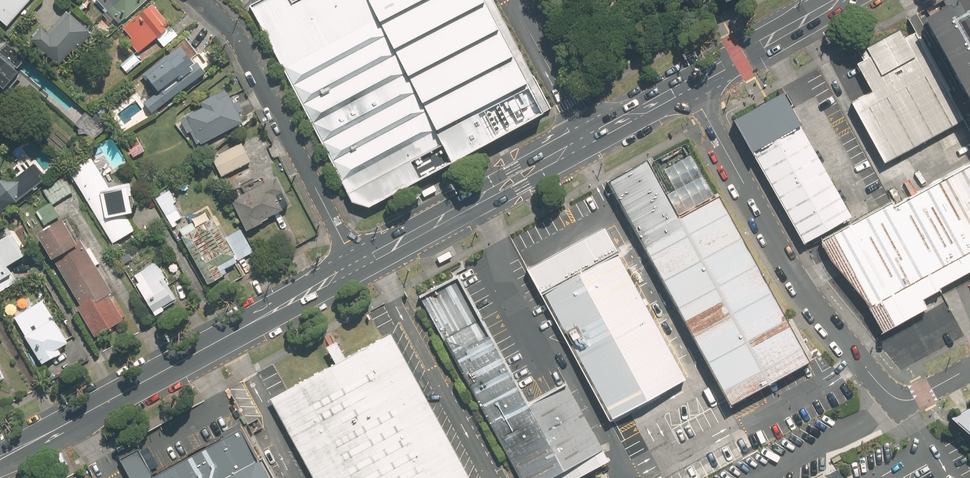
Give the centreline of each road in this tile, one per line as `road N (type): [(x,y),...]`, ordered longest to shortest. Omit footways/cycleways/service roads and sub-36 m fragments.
road 1 (secondary): [(357,265),(0,459)]
road 2 (unclassified): [(686,83),(810,304),(900,399)]
road 3 (secondary): [(686,83),(357,265)]
road 4 (residential): [(357,265),(242,46),(200,0)]
road 5 (secondary): [(839,0),(686,83)]

